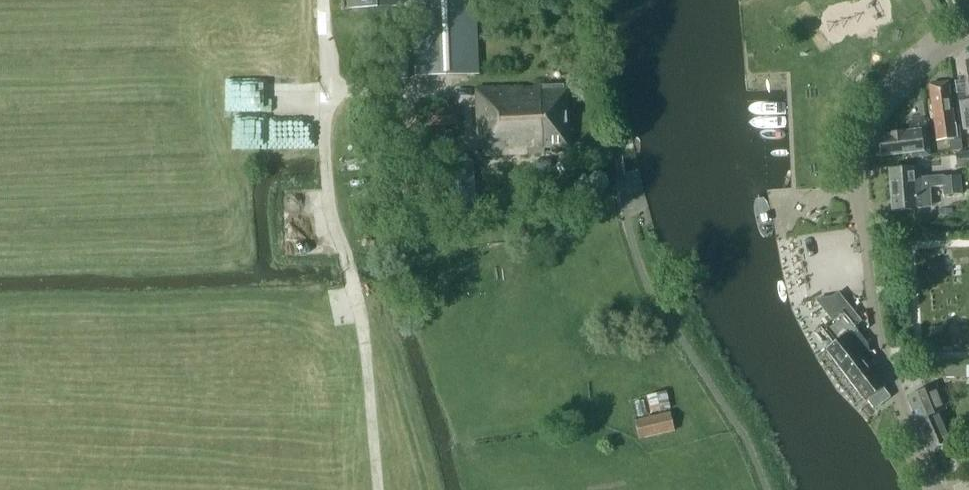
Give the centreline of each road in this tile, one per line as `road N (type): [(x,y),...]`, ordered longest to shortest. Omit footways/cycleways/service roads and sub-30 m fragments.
road 1 (residential): [(936,489),(882,354),(858,169),(869,134),(895,96),(922,66),(968,36)]
road 2 (track): [(378,489),(362,323),(327,189),(326,92)]

